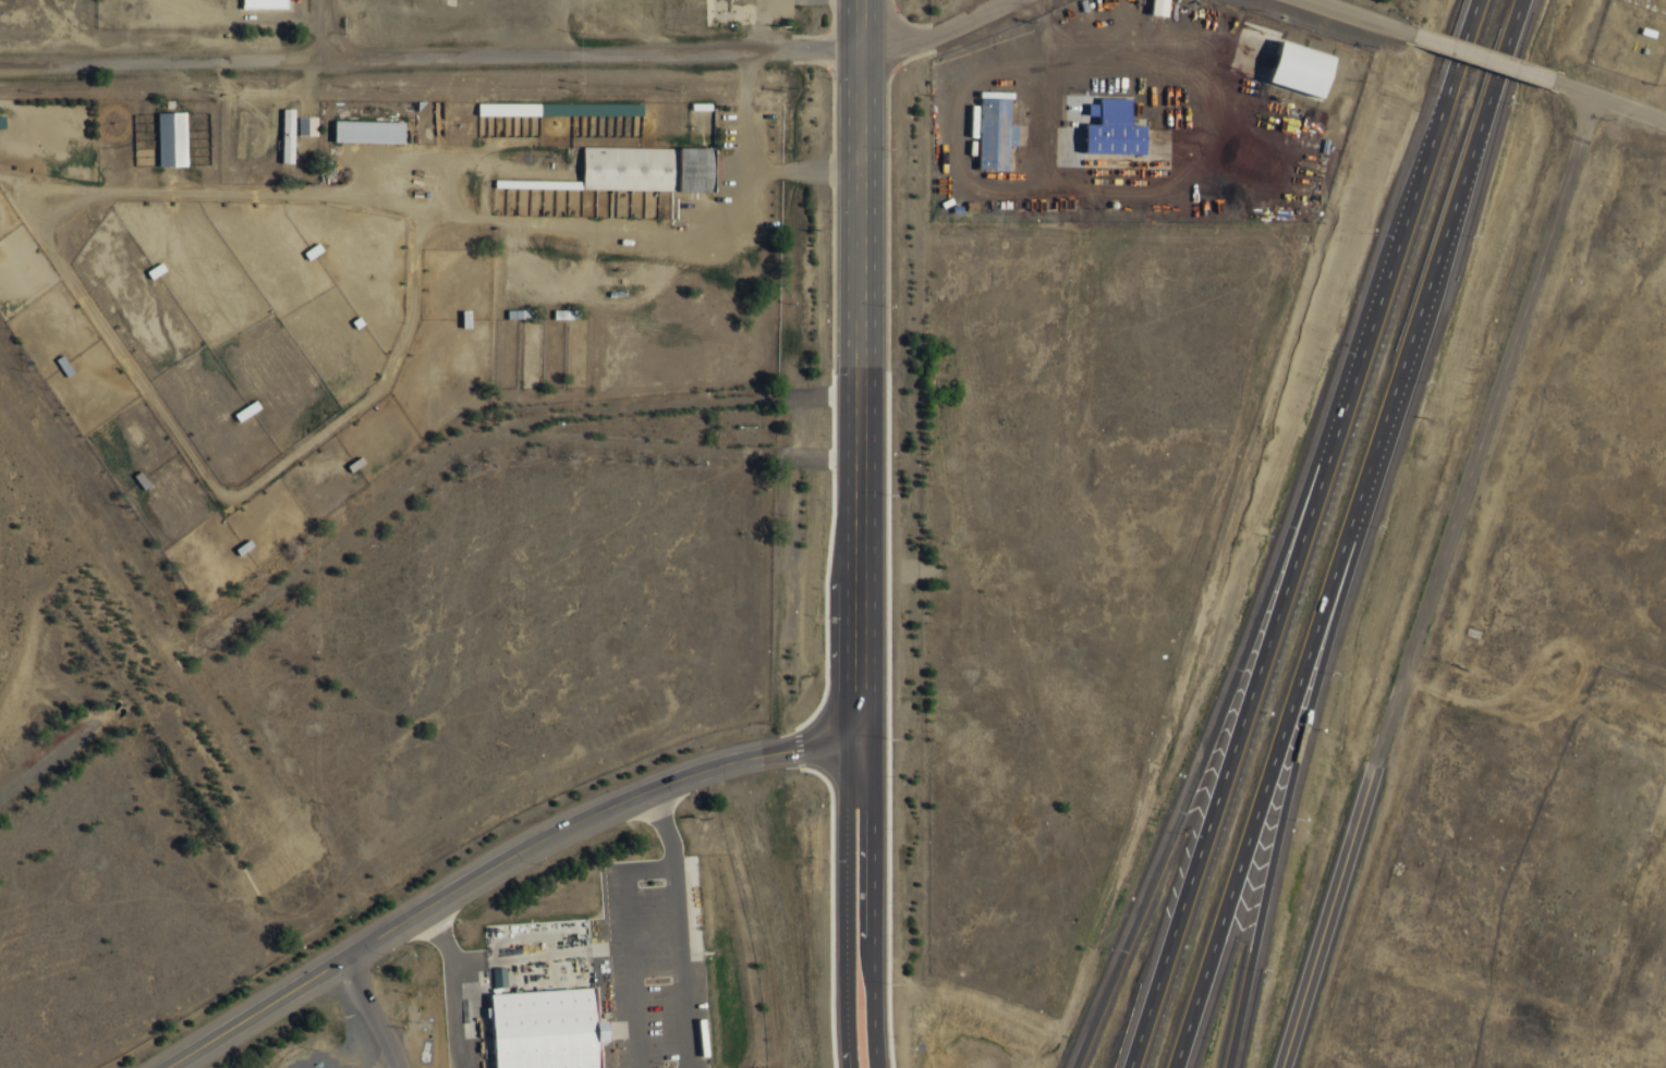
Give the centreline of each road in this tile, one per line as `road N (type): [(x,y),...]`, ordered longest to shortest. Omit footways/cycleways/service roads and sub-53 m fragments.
road 1 (motorway): [(1476,0),(1126,1067)]
road 2 (motorway): [(1171,1067),(1519,0)]
road 3 (residential): [(0,70),(856,49),(927,37),(1011,0)]
road 4 (residential): [(1591,96),(1279,1067)]
road 5 (tertiary): [(859,749),(790,750),(722,763),(622,799),(472,876),(162,1067)]
road 6 (primary): [(856,0),(859,749)]
road 7 (motorway): [(1325,447),(1070,1067)]
road 8 (motorway): [(1224,1067),(1360,487)]
road 9 (primary): [(859,749),(840,793),(840,1026)]
road 10 (primary): [(870,981),(876,793),(859,749)]
road 11 (residential): [(1408,34),(1545,81)]
road 12 (residential): [(1545,81),(1665,123)]
road 13 (residential): [(336,961),(395,1067)]

